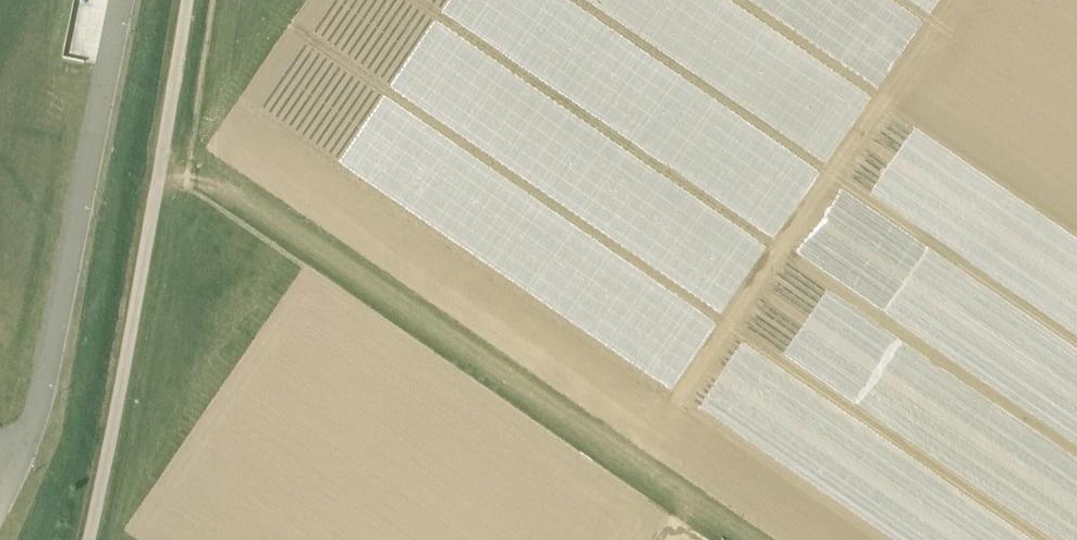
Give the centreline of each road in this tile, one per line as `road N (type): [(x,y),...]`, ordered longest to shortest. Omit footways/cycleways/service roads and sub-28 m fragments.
road 1 (unclassified): [(181,0),(93,539)]

